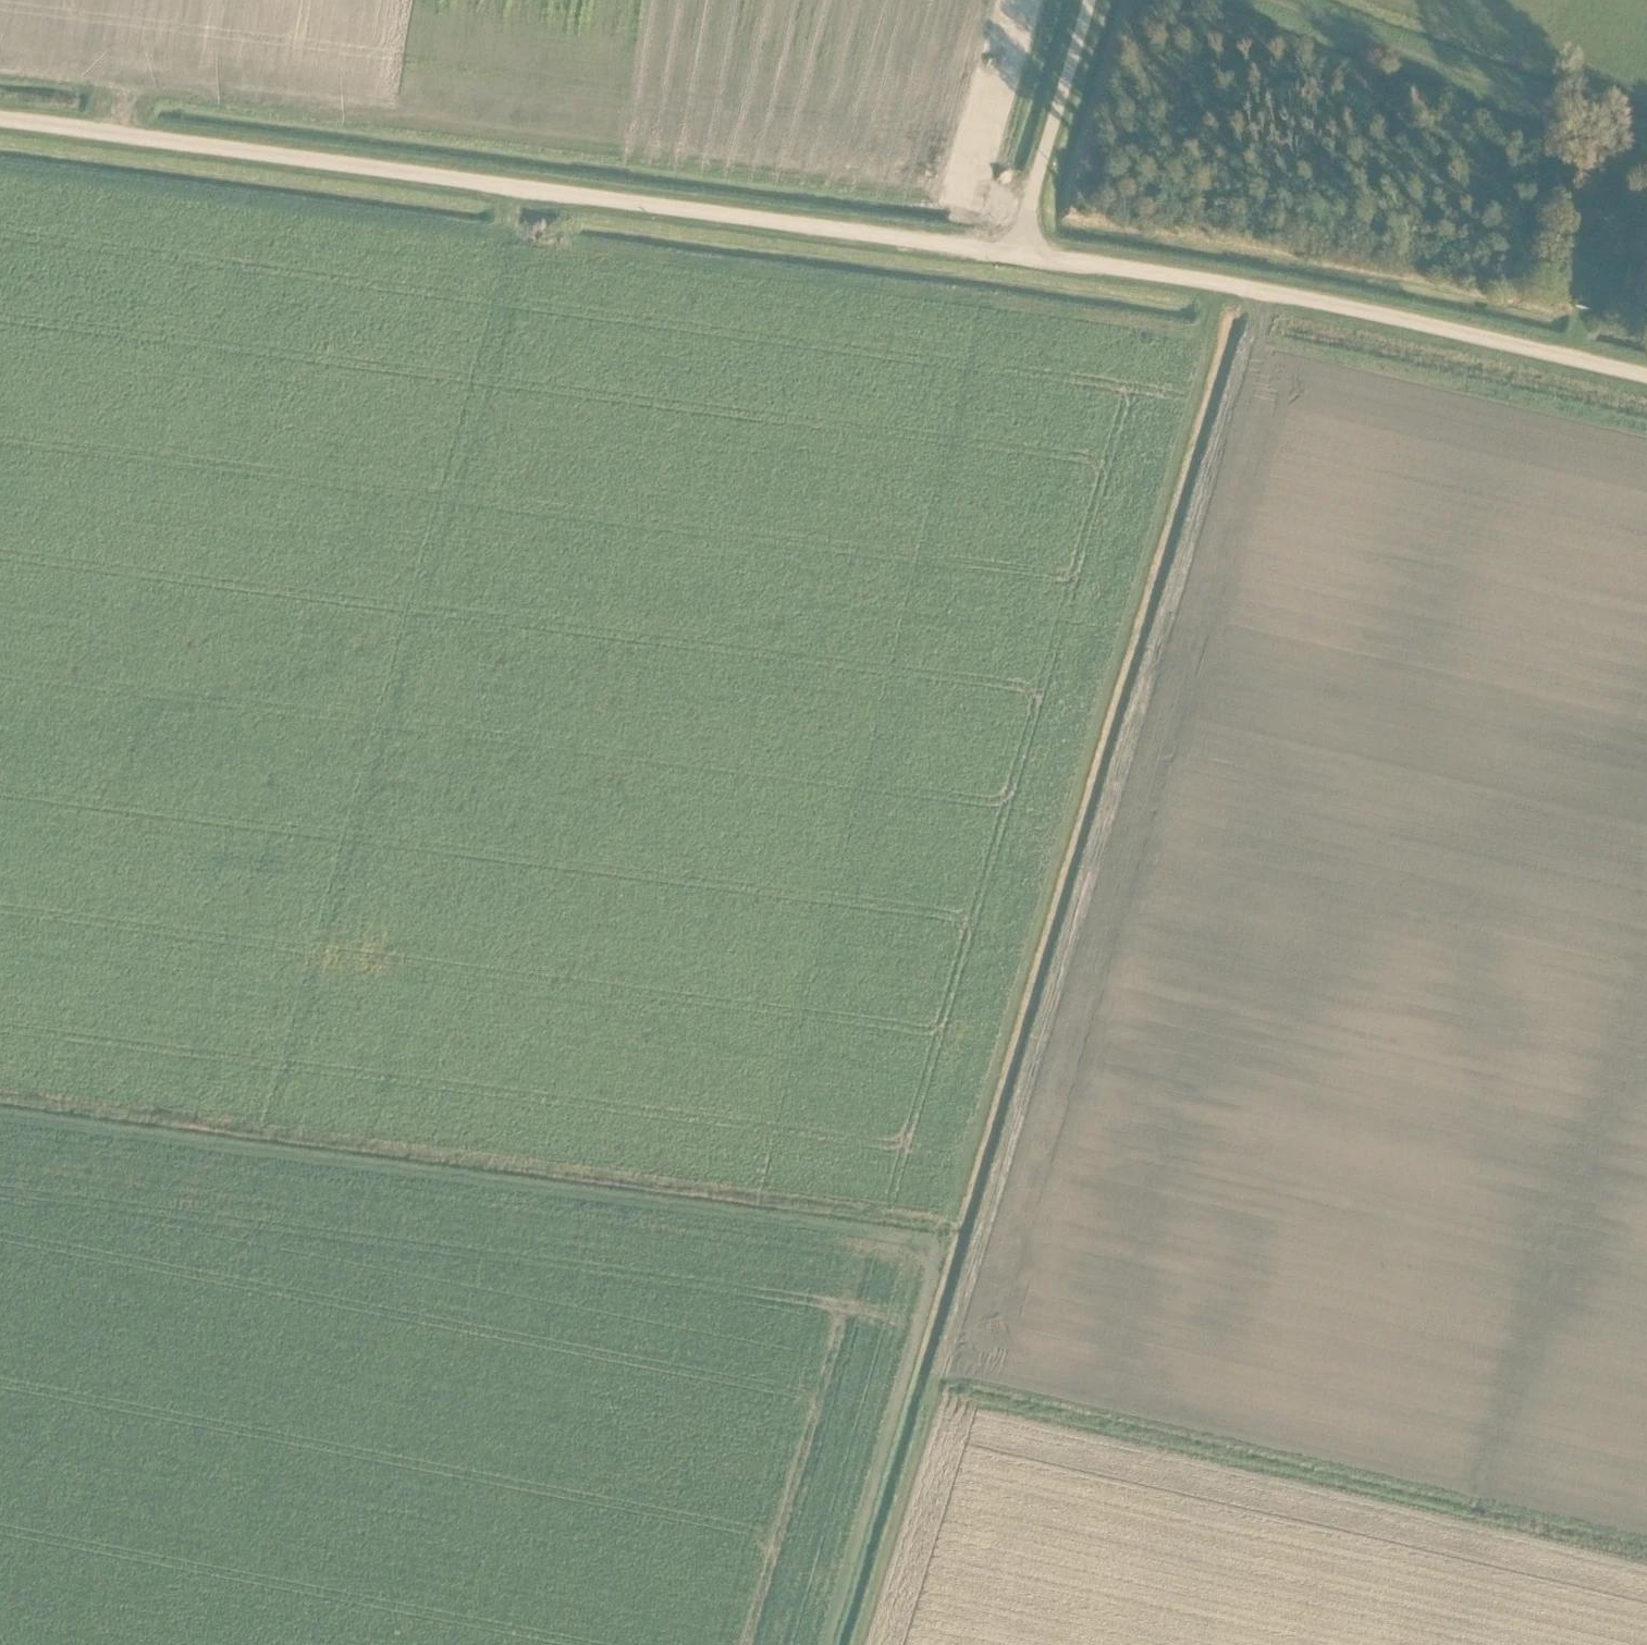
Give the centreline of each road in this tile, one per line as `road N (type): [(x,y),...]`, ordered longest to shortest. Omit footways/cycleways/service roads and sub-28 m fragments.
road 1 (unclassified): [(1016,255),(0,119)]
road 2 (unclassified): [(1646,376),(1246,286),(1016,255)]
road 3 (unclassified): [(1016,255),(1091,0)]

